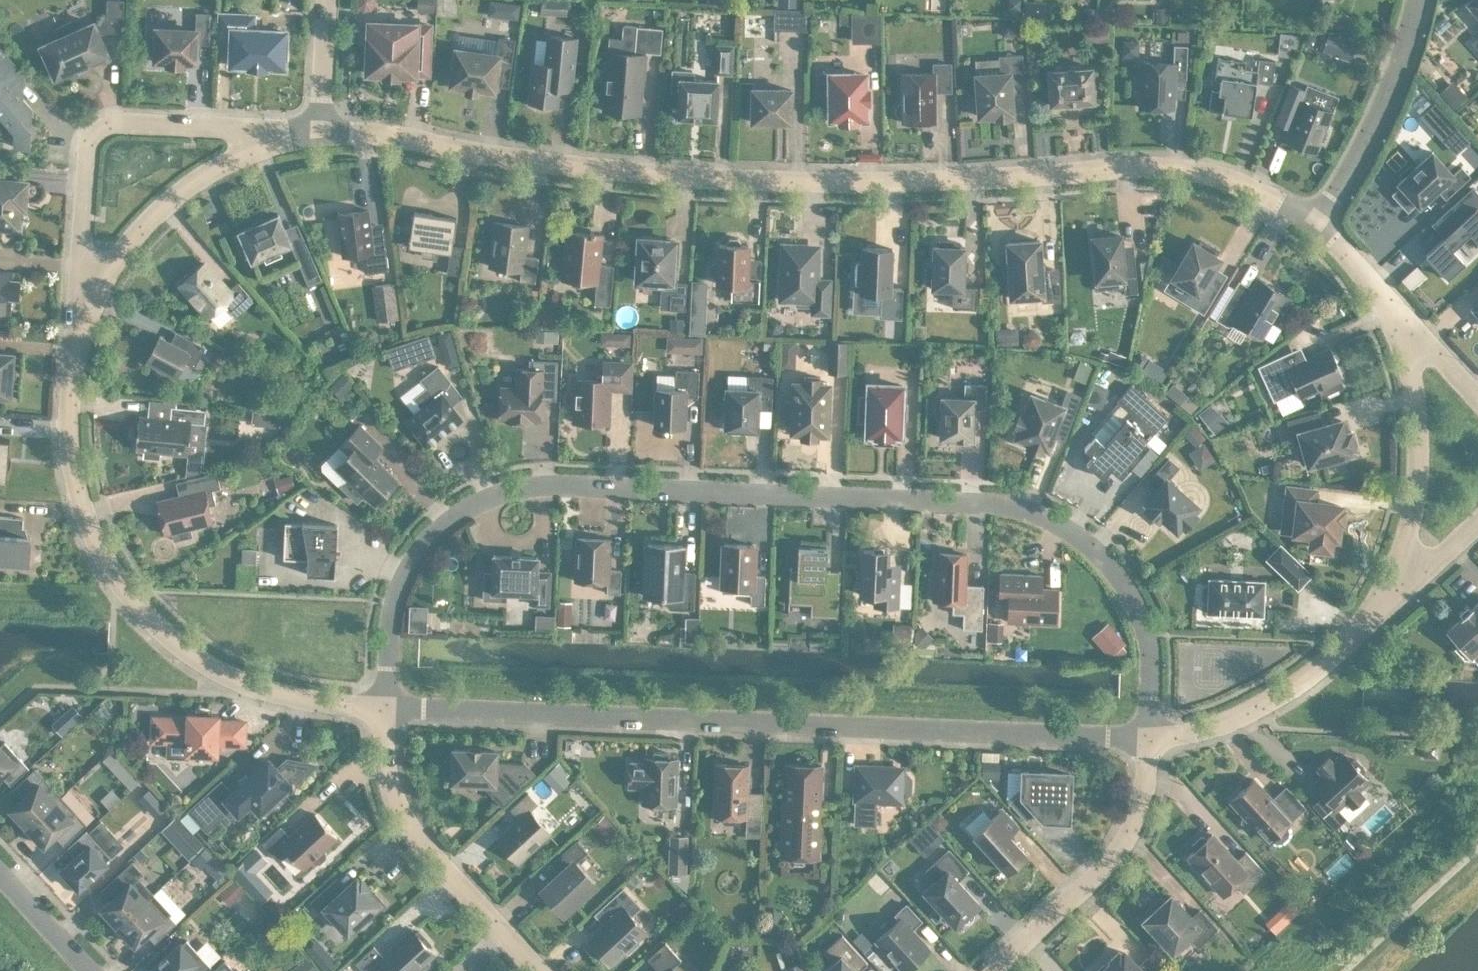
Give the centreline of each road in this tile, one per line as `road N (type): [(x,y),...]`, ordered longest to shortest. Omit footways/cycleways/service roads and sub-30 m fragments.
road 1 (residential): [(388,713),(394,594),(439,532),(492,501),(545,487),(675,486),(972,501),(1048,522),(1110,563),(1129,598),(1153,688),(1154,743)]
road 2 (residential): [(321,134),(417,140),(604,171),(784,182),(943,185),(1100,169),(1189,173),(1253,190),(1319,226)]
road 3 (residential): [(1154,743),(388,713)]
road 4 (residential): [(388,713),(252,687),(203,663),(125,594),(80,503),(72,465),(79,306)]
road 5 (residential): [(274,132),(116,123),(98,133),(85,154),(79,306)]
road 6 (residential): [(529,970),(398,801),(388,713)]
road 7 (residential): [(1154,743),(1131,829),(992,970)]
road 8 (residential): [(1383,599),(1340,650),(1297,683),(1260,706),(1154,743)]
road 9 (residential): [(1406,338),(1419,479),(1409,539),(1383,599)]
road 10 (residential): [(79,306),(162,212),(274,132)]
road 11 (residential): [(1319,226),(1382,120),(1419,0)]
road 12 (residential): [(1319,226),(1363,265),(1406,338)]
road 13 (residential): [(321,134),(329,0)]
road 14 (residential): [(0,875),(88,970)]
road 15 (residential): [(1477,521),(1383,599)]

